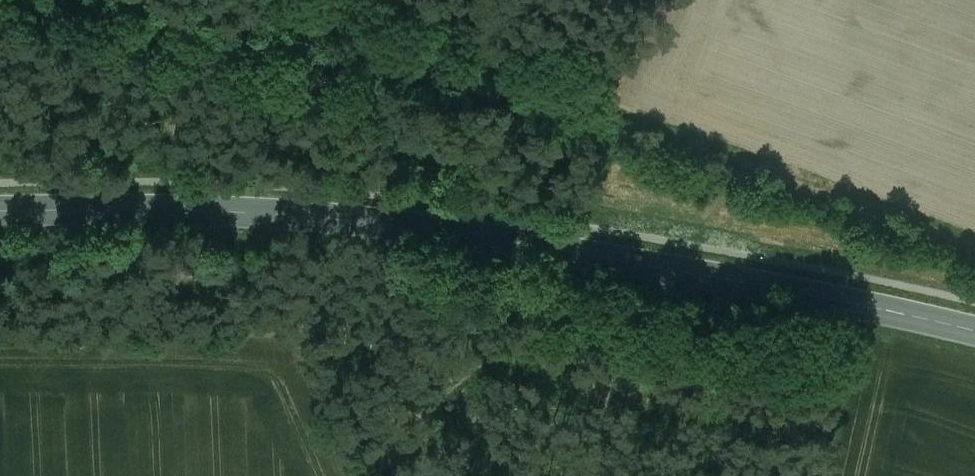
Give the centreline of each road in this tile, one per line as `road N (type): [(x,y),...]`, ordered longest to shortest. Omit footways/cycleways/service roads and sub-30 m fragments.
road 1 (secondary): [(0,210),(262,211),(428,226),(974,329)]
road 2 (track): [(611,257),(579,292),(349,475)]

